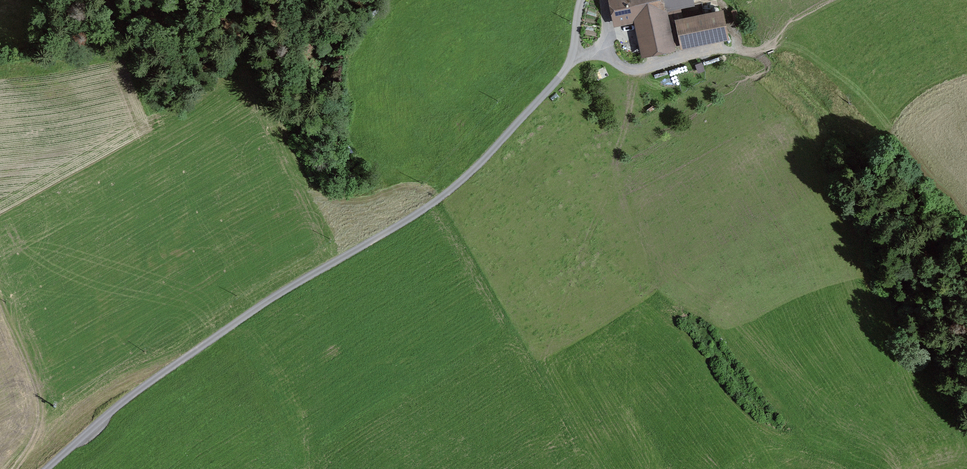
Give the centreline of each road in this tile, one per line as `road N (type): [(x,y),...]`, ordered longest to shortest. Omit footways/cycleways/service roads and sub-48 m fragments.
road 1 (unclassified): [(46,468),(123,402),(272,298),(469,174),(564,72),(581,0)]
road 2 (track): [(10,319),(41,401),(36,431),(14,468)]
road 3 (track): [(835,0),(786,24),(758,51),(701,53)]

